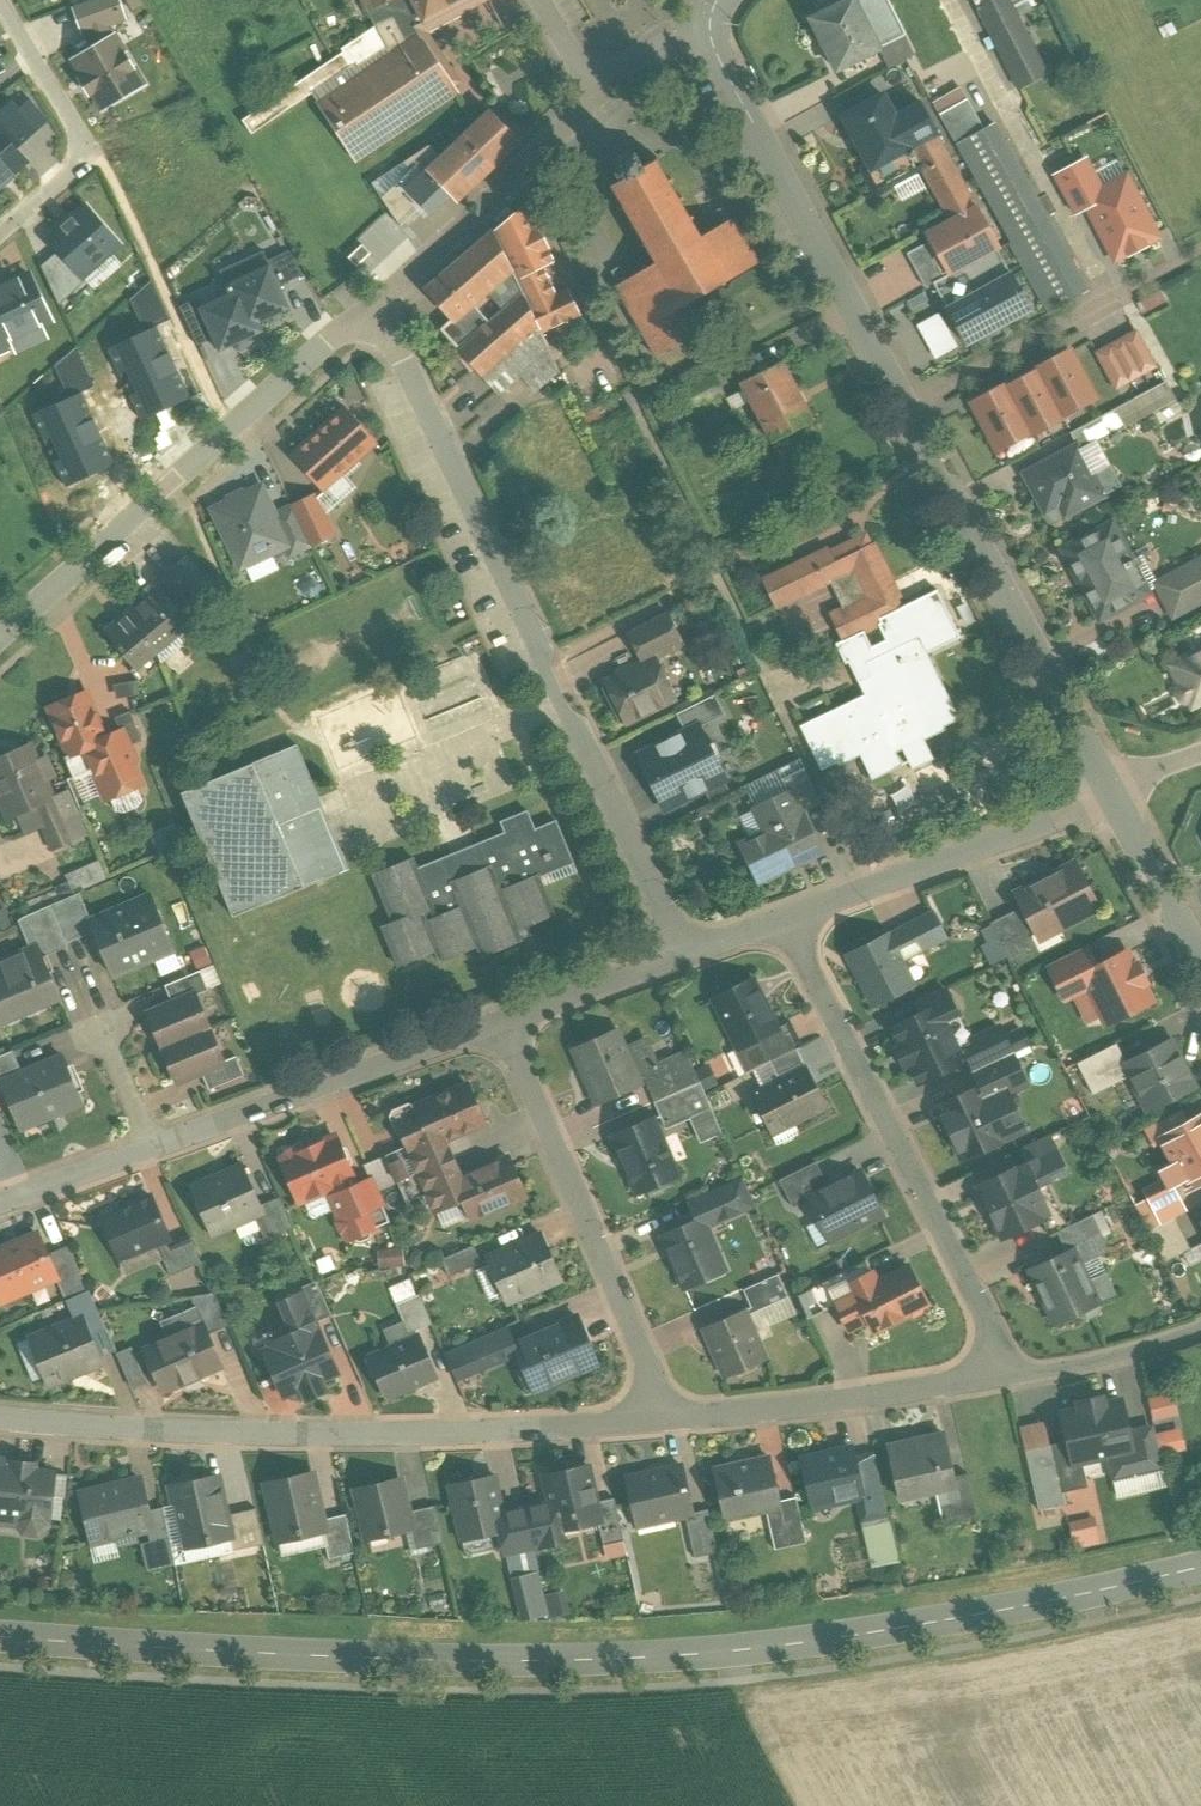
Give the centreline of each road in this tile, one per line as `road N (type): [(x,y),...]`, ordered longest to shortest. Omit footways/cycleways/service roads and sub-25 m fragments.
road 1 (tertiary): [(1200,1567),(932,1623),(660,1656),(378,1658),(0,1636)]
road 2 (tertiary): [(709,31),(1108,792)]
road 3 (residential): [(372,312),(686,952)]
road 4 (residential): [(663,1419),(344,1438),(0,1421)]
road 5 (residential): [(1007,1376),(786,917)]
road 6 (residential): [(0,642),(326,341),(372,312)]
road 7 (residential): [(663,1419),(503,1017)]
road 8 (residential): [(148,1143),(503,1017)]
road 9 (residential): [(1007,1376),(872,1400),(663,1419)]
road 10 (residential): [(786,917),(1089,806),(1108,792)]
road 11 (residential): [(372,312),(599,87)]
road 12 (residential): [(7,0),(76,125),(81,152),(68,175),(0,234)]
road 13 (residential): [(1200,1330),(1084,1366),(1007,1376)]
road 14 (residential): [(503,1017),(686,952)]
road 15 (tertiary): [(1108,792),(1200,962)]
road 16 (residential): [(0,1196),(148,1143)]
road 17 (residential): [(599,87),(668,38),(709,31)]
road 18 (residential): [(148,1143),(102,1030)]

